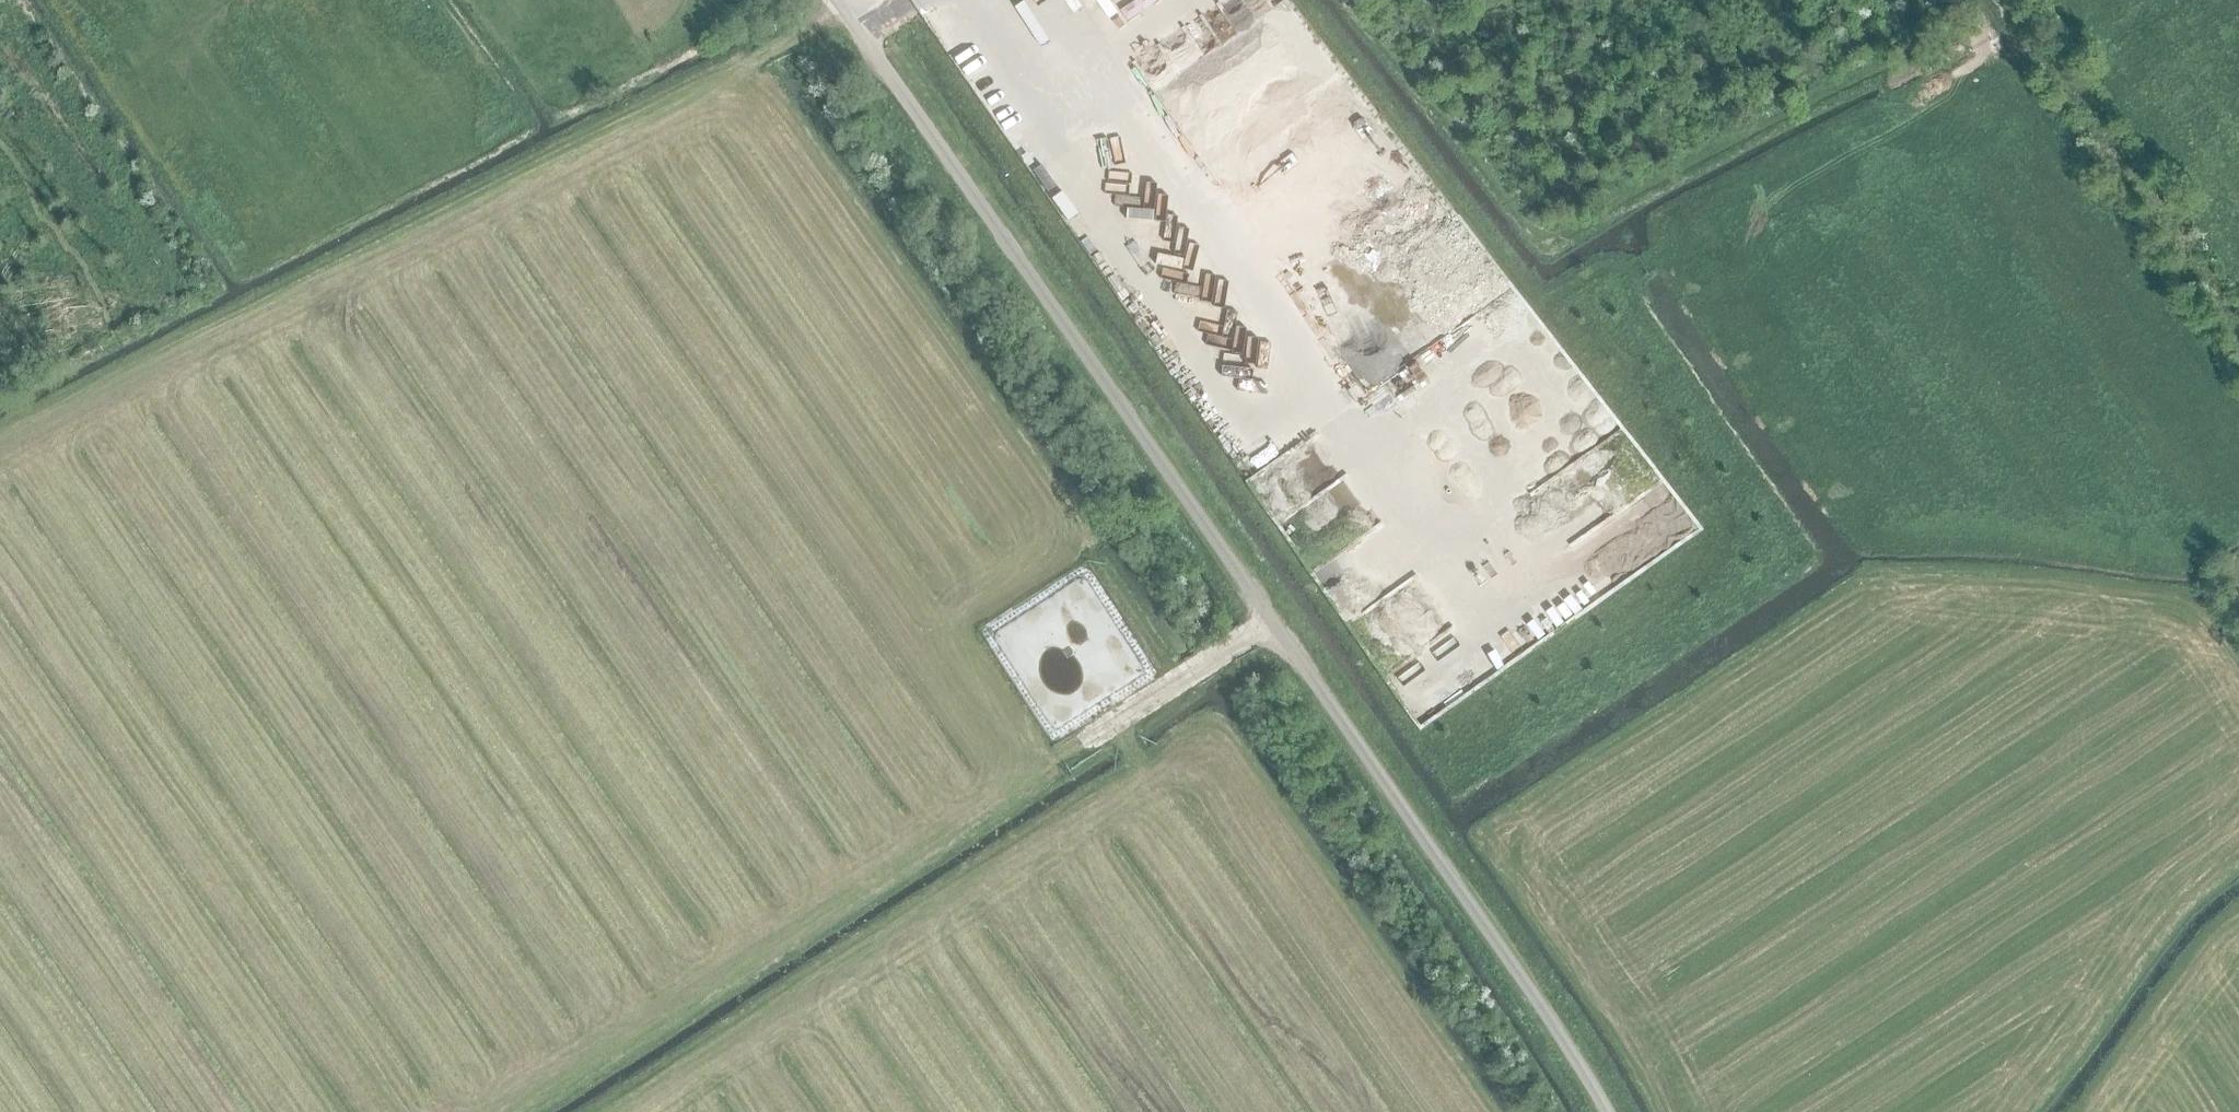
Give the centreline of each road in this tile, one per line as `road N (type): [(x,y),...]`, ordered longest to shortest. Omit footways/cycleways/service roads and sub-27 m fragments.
road 1 (unclassified): [(1606,1111),(1543,1010),(836,0)]
road 2 (track): [(1351,0),(1543,234),(1947,34),(1963,11),(1960,0)]
road 3 (track): [(1663,252),(1635,267),(1612,263),(1558,294),(1530,292),(1305,0)]

